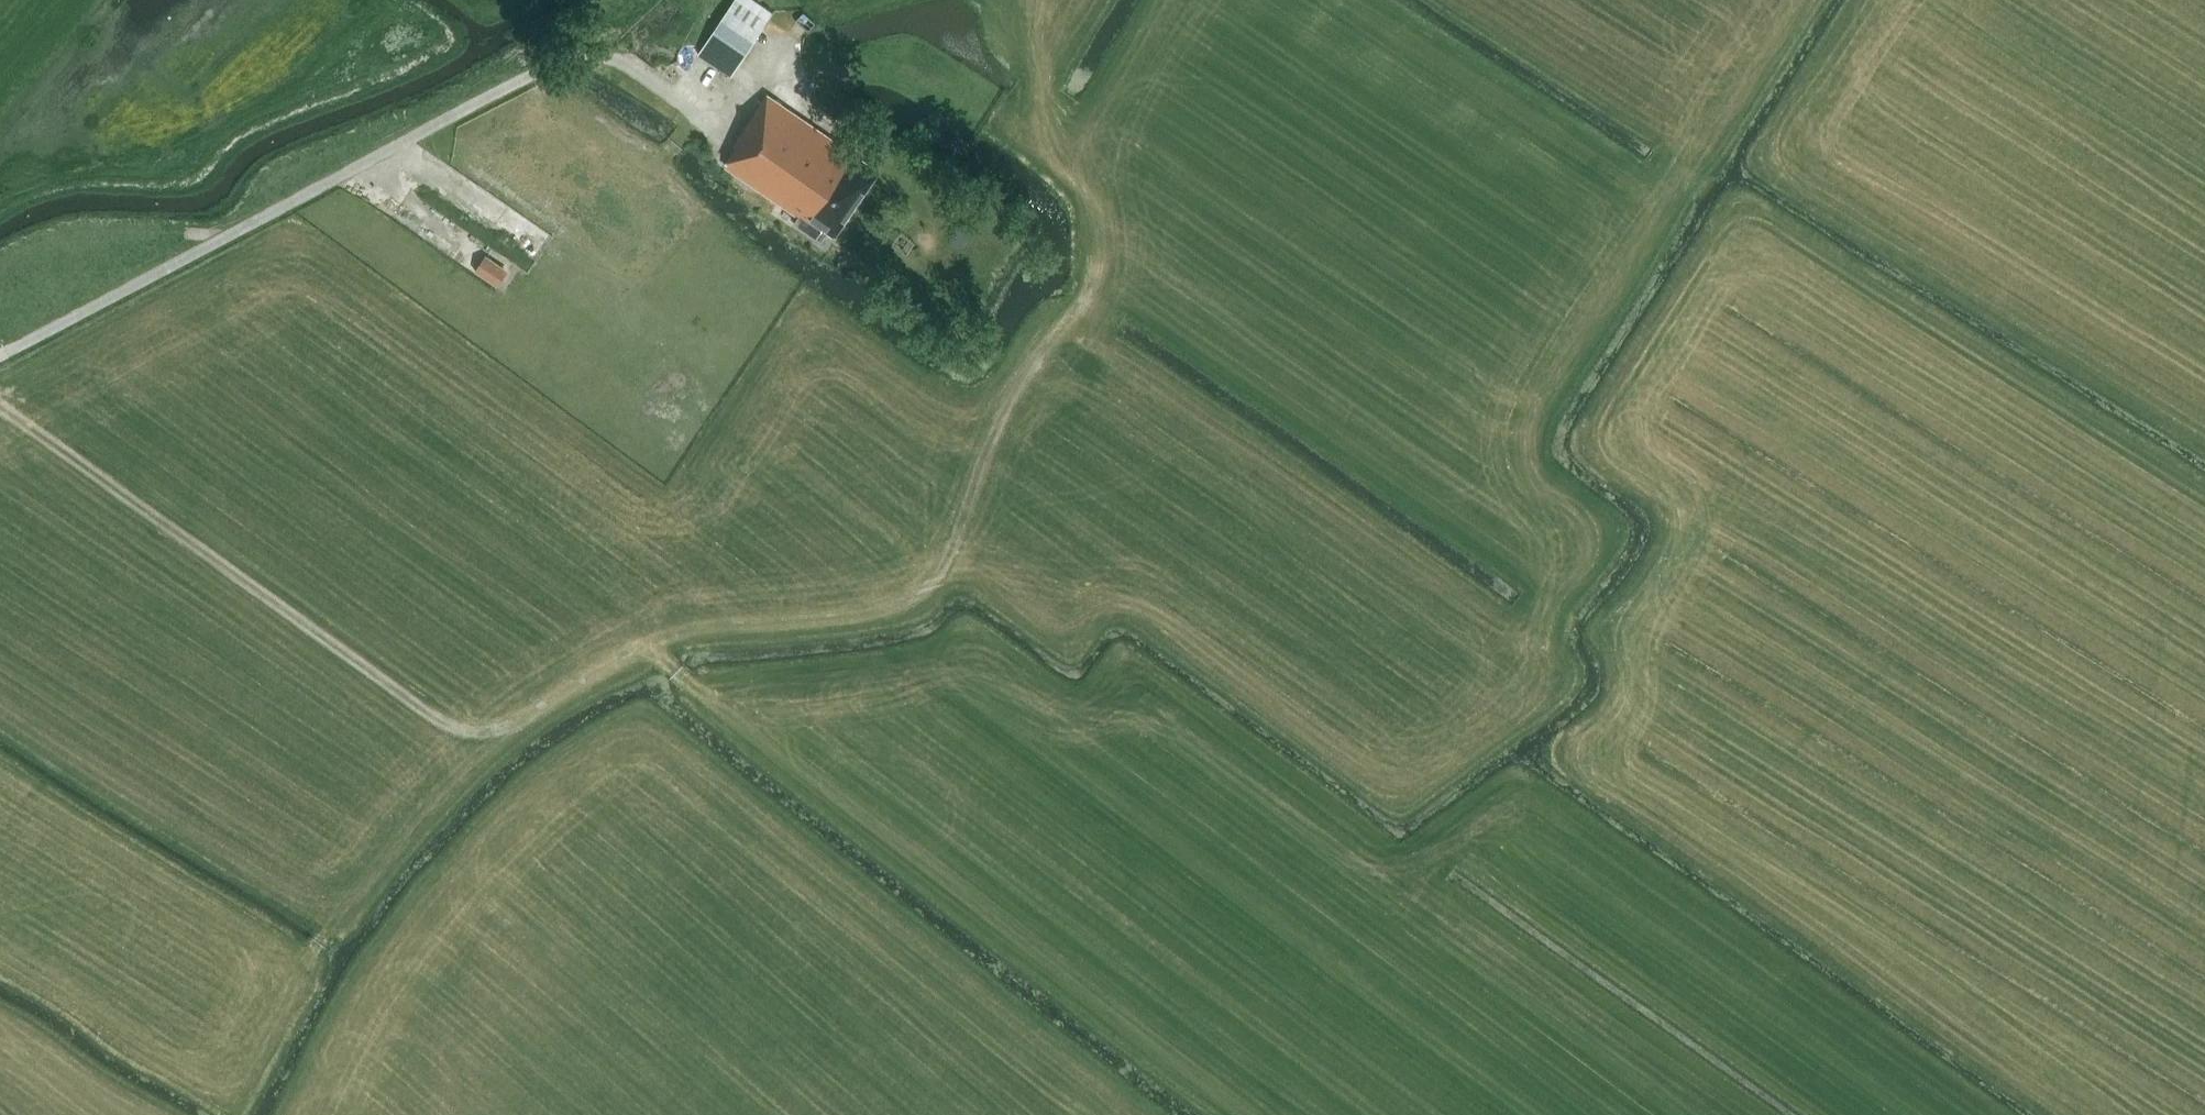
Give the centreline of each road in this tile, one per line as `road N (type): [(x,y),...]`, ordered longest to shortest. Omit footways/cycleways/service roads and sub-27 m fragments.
road 1 (unclassified): [(0,355),(564,61),(617,58),(710,124)]

